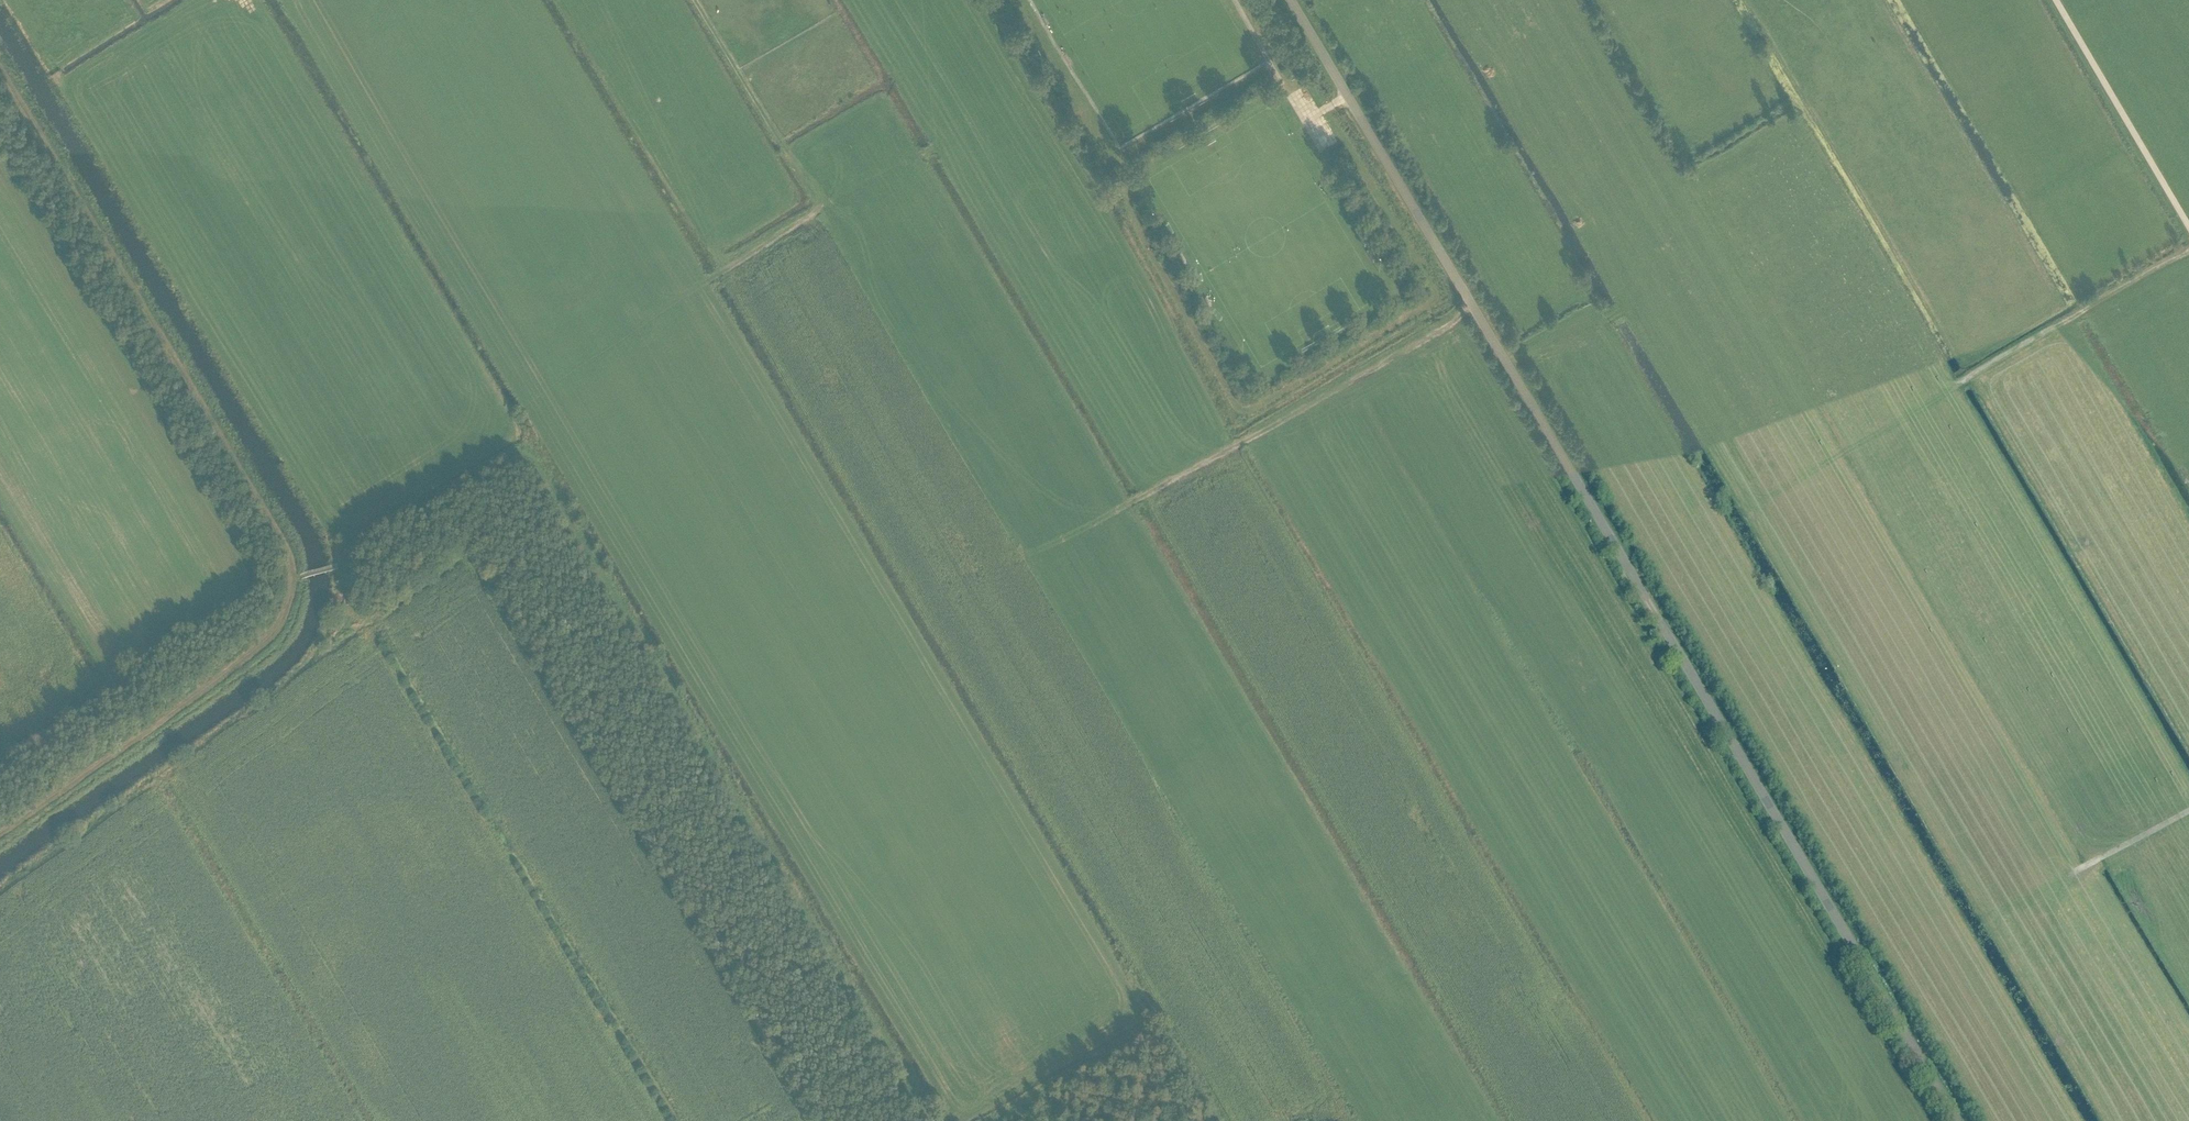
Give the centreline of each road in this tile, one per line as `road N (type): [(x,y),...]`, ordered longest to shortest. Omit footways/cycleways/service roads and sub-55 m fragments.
road 1 (tertiary): [(1957,1120),(1291,0)]

